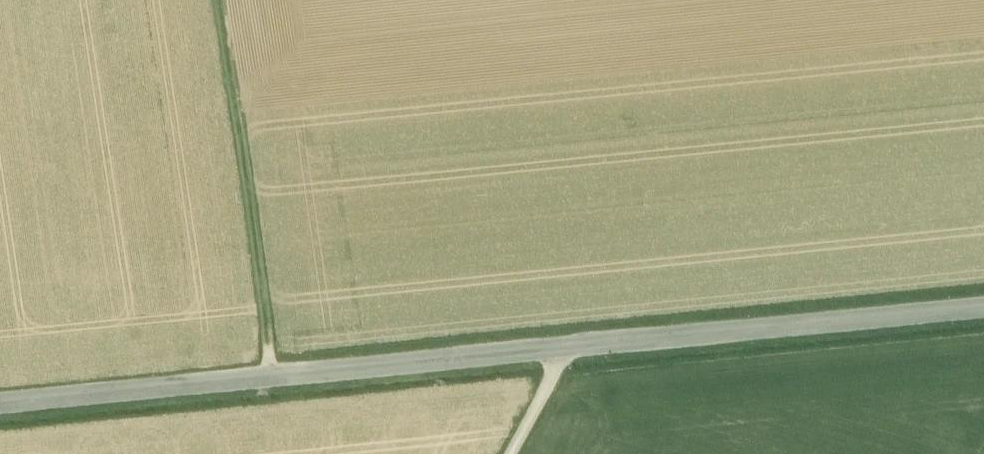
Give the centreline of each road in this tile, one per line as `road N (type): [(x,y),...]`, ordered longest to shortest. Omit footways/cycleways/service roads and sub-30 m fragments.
road 1 (tertiary): [(0,405),(983,306)]
road 2 (track): [(221,0),(274,376)]

